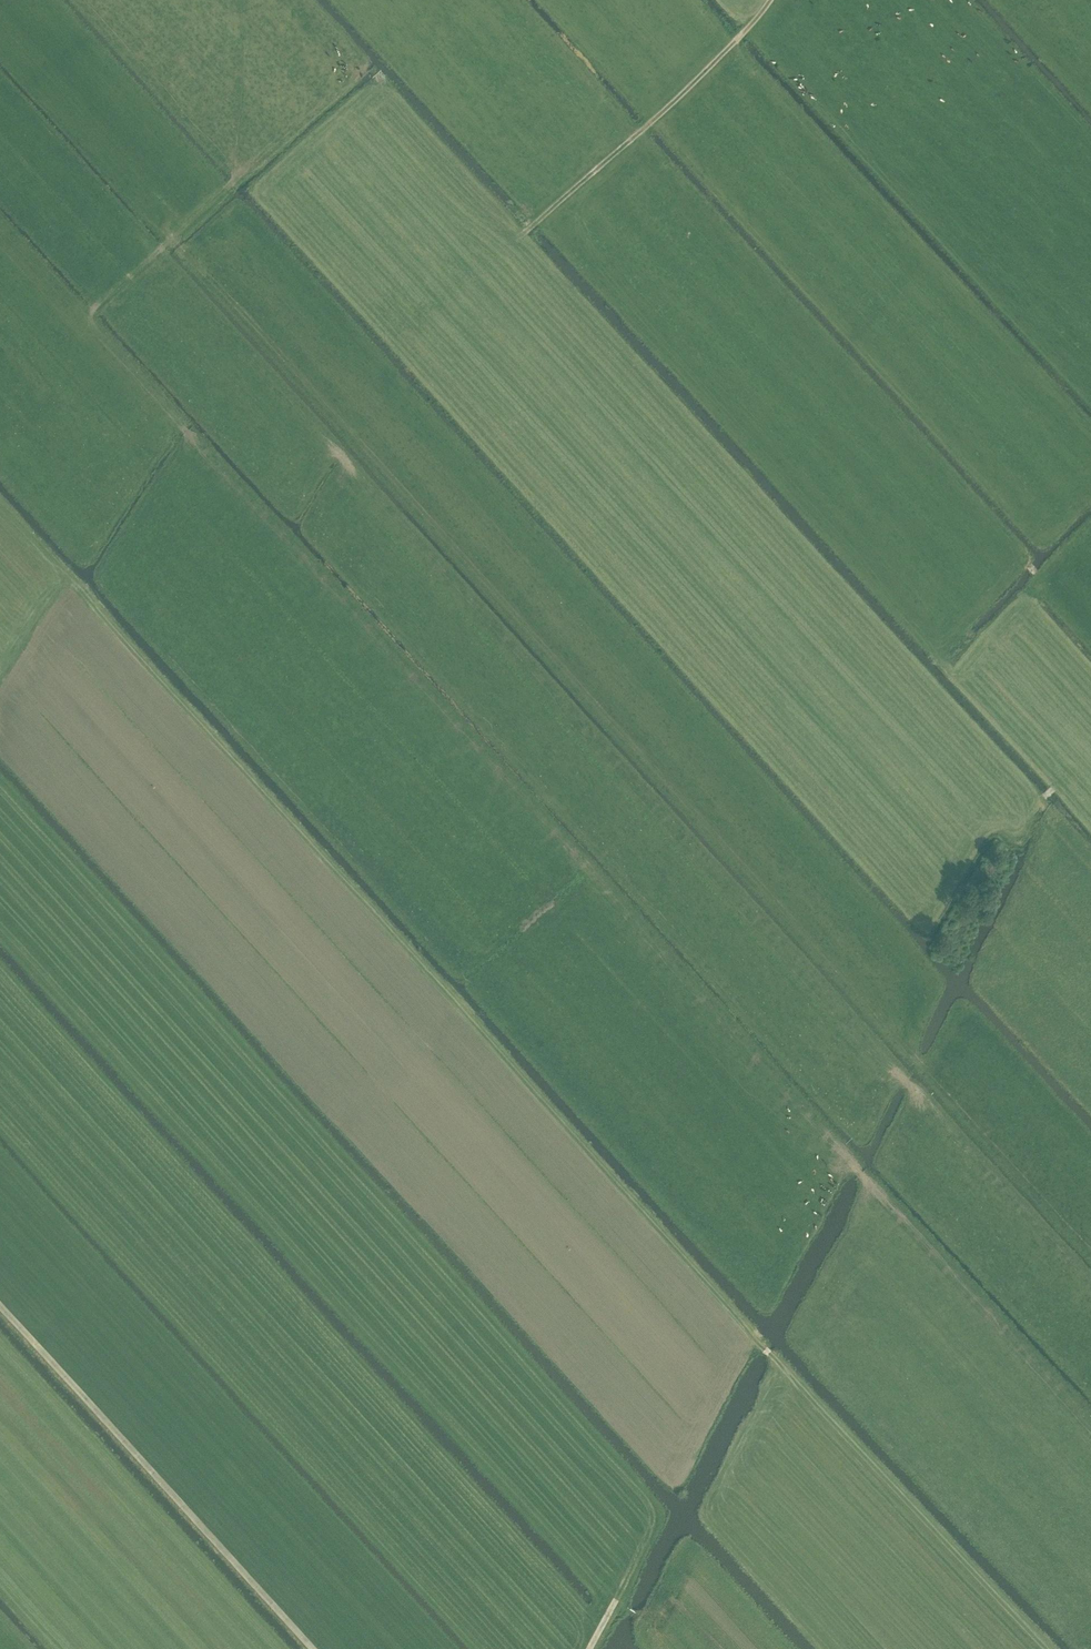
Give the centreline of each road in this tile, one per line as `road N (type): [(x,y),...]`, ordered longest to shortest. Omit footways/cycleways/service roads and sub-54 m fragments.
road 1 (track): [(311,1648),(0,1308)]

